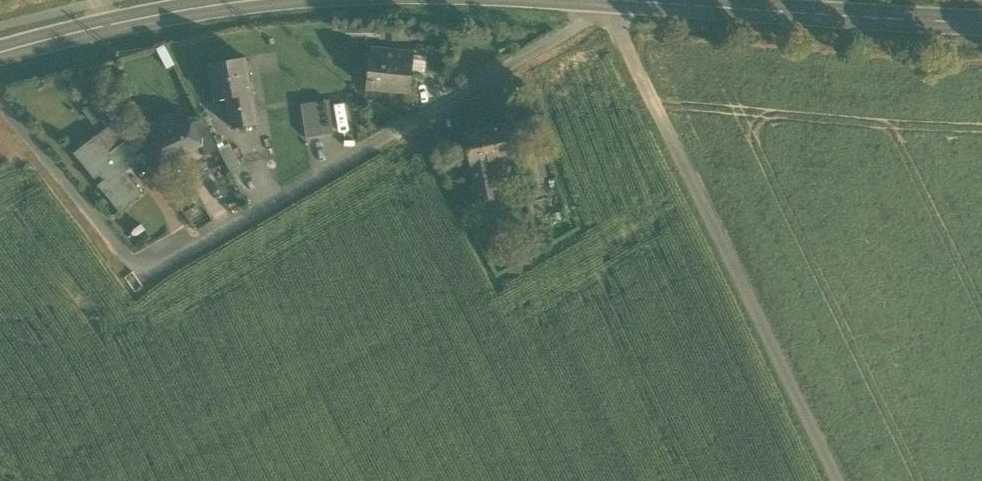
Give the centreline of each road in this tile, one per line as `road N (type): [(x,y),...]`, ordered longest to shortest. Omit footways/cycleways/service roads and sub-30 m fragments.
road 1 (track): [(589,0),(560,35),(167,263),(143,269),(0,103)]
road 2 (track): [(592,0),(616,27),(837,480)]
road 3 (secondary): [(981,21),(624,0)]
road 4 (secondary): [(253,0),(0,51)]

